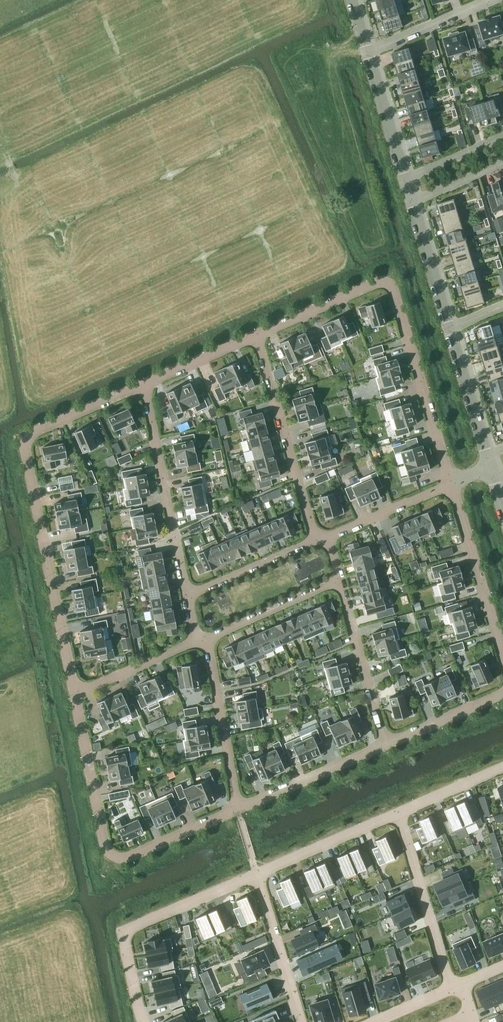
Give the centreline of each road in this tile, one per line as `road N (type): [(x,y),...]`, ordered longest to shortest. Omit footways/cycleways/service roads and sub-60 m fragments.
road 1 (residential): [(143,386),(24,441),(74,695)]
road 2 (residential): [(449,485),(385,285),(256,336)]
road 3 (residential): [(74,695),(112,857),(237,808)]
road 4 (residential): [(143,1021),(122,930),(256,874)]
road 5 (residential): [(143,386),(185,598)]
road 6 (residential): [(256,336),(314,541)]
road 7 (residential): [(398,813),(450,987)]
road 8 (residential): [(502,656),(449,485)]
road 9 (residential): [(206,638),(237,808)]
road 10 (residential): [(339,580),(385,744)]
road 11 (residential): [(237,808),(385,744)]
road 12 (residential): [(256,874),(398,813)]
road 13 (residential): [(256,874),(302,1021)]
road 14 (residential): [(339,580),(206,638)]
road 15 (residential): [(314,541),(185,598)]
road 16 (residential): [(367,53),(490,0)]
road 17 (unclassified): [(404,180),(367,53)]
road 18 (residential): [(449,485),(328,537)]
road 19 (unclassified): [(486,455),(448,329)]
road 20 (unclassified): [(448,329),(411,203)]
road 21 (residential): [(194,642),(74,695)]
road 22 (residential): [(385,744),(502,690)]
road 23 (residential): [(256,336),(143,386)]

